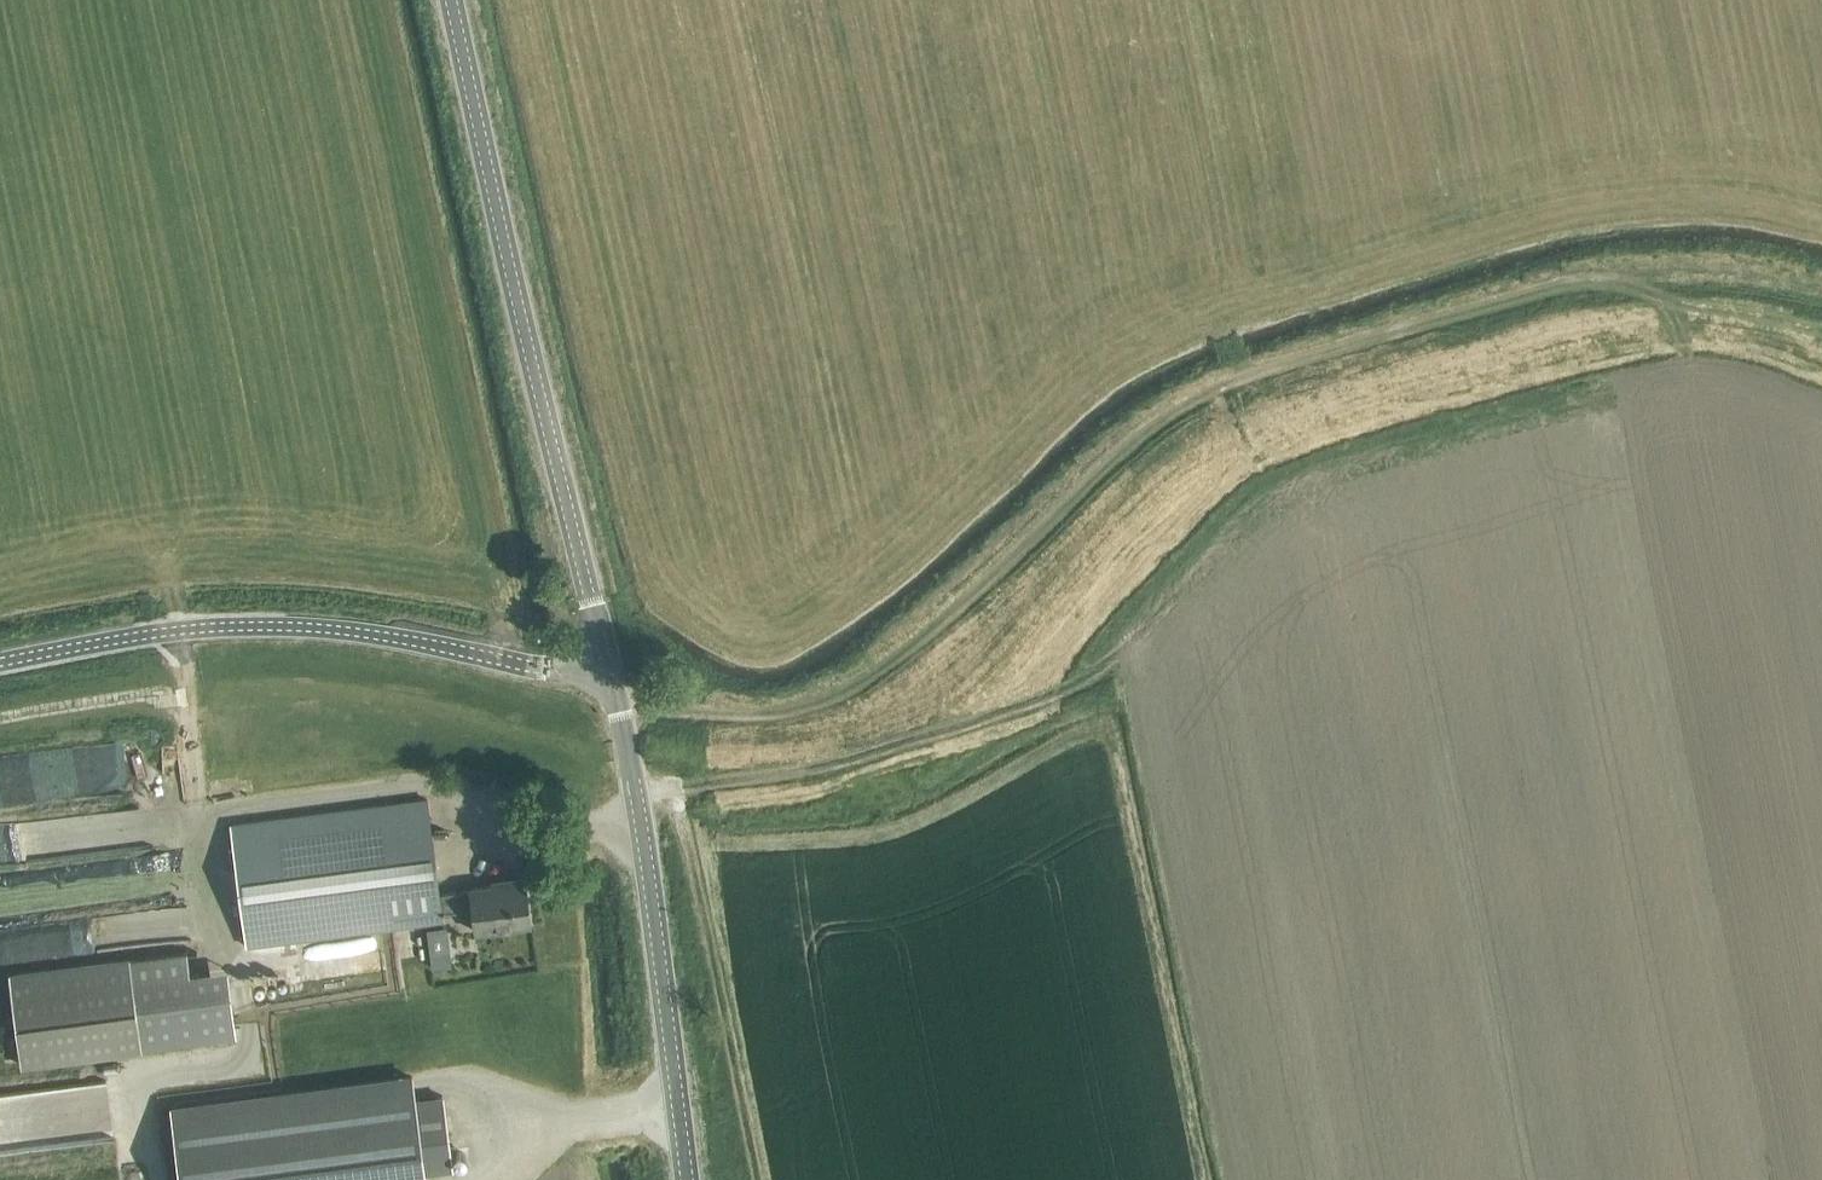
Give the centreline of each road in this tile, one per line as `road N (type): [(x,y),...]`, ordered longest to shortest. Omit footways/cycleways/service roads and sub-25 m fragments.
road 1 (unclassified): [(606,662),(459,0)]
road 2 (unclassified): [(0,665),(160,635),(289,627),(371,635),(548,671),(606,662)]
road 3 (unclassified): [(680,1179),(635,784),(606,662)]

